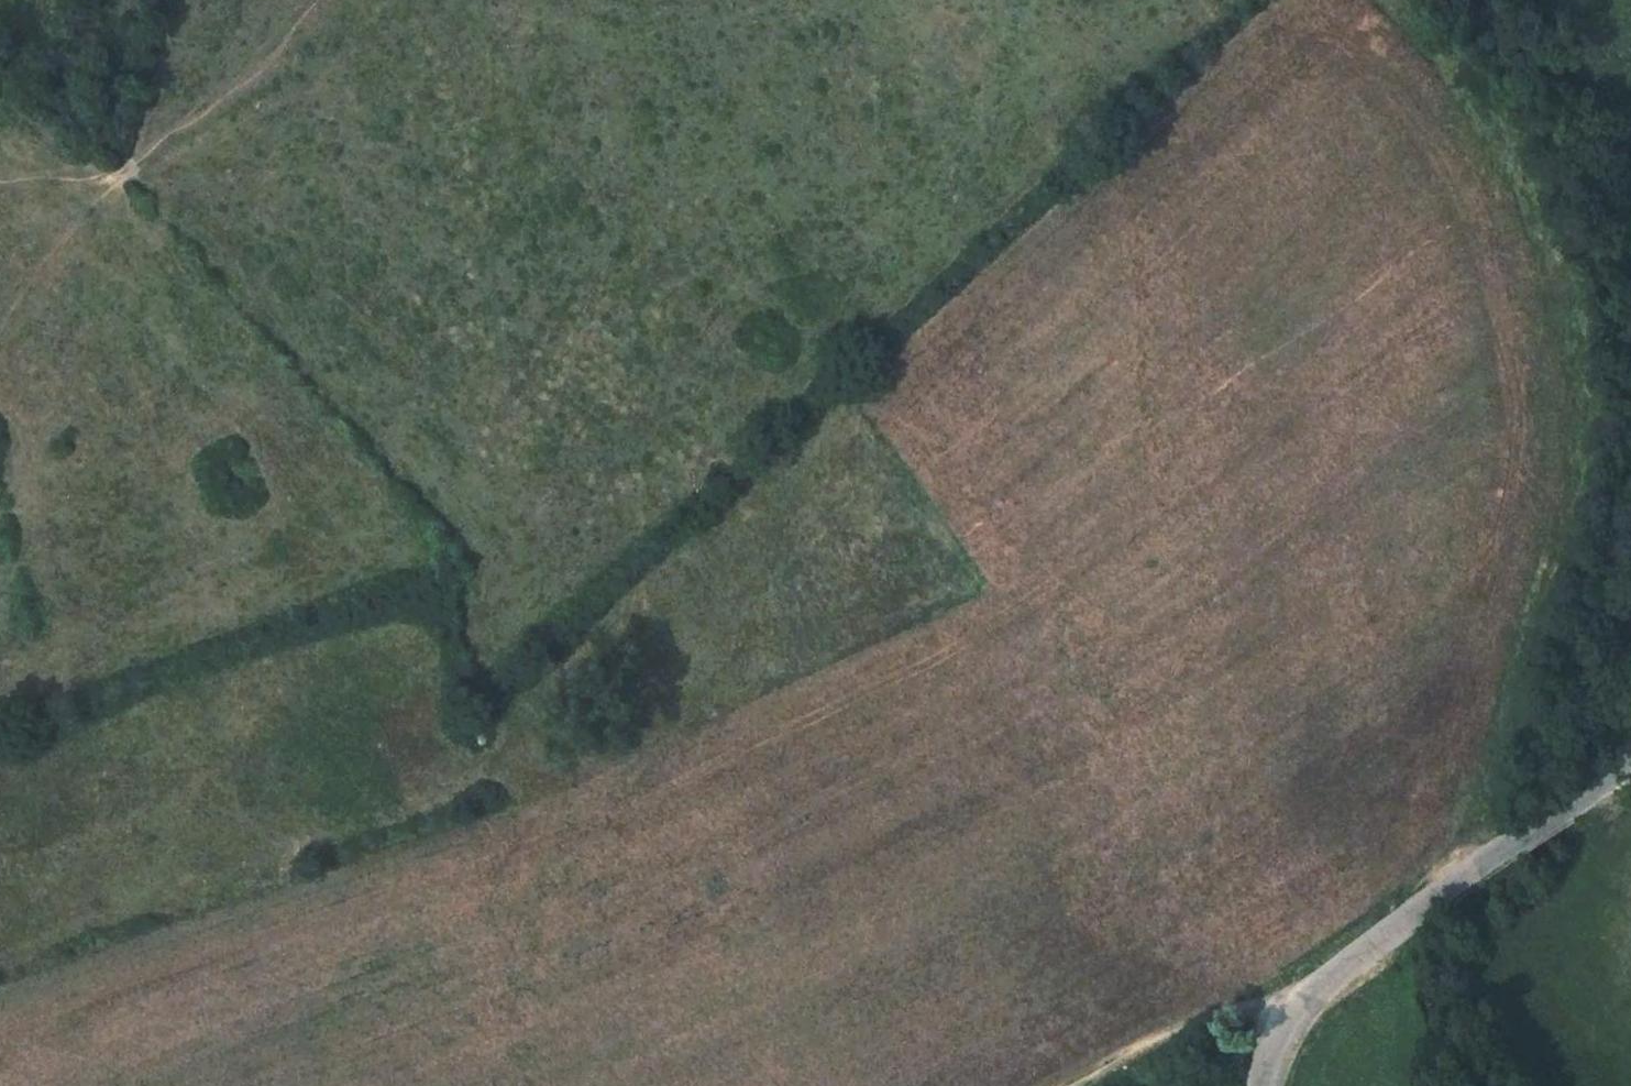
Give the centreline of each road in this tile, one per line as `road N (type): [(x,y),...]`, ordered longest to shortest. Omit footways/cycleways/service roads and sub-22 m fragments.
road 1 (unclassified): [(1630,752),(1386,931),(1291,1012),(1255,1085)]
road 2 (track): [(1055,1085),(1209,1016),(1291,1012)]

